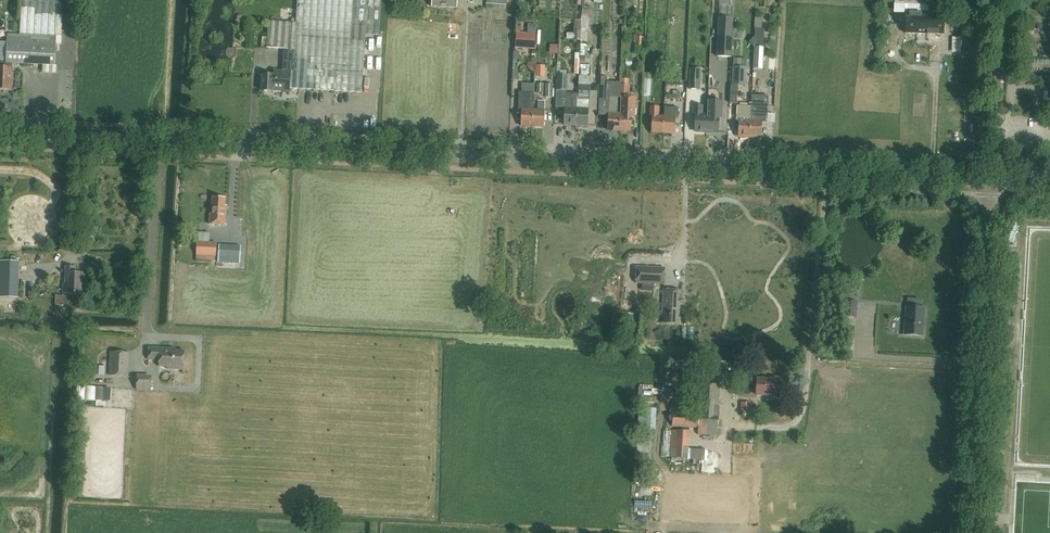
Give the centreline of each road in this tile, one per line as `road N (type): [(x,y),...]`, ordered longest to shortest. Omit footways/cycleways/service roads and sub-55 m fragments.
road 1 (tertiary): [(991,181),(0,134)]
road 2 (unclassified): [(972,532),(991,181)]

